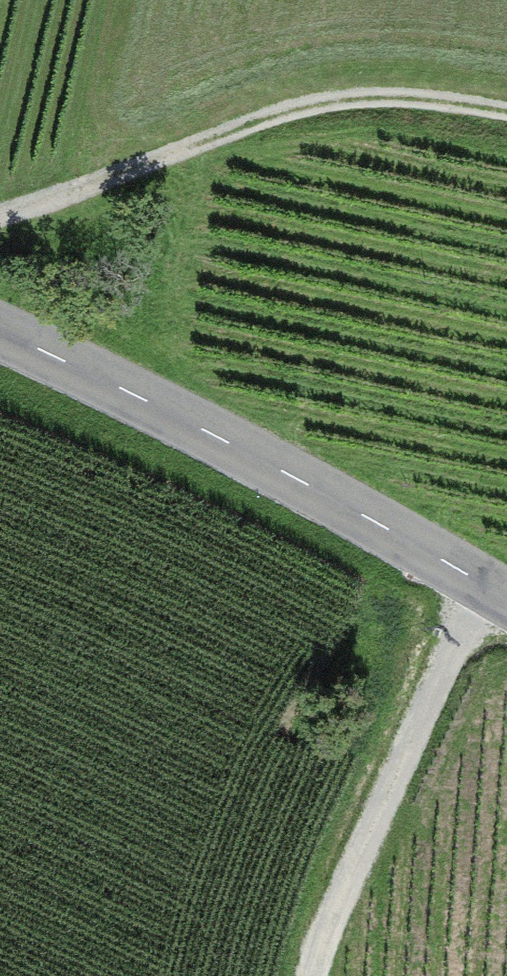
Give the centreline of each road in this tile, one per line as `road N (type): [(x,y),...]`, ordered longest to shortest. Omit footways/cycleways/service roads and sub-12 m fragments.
road 1 (tertiary): [(506,594),(242,439),(0,320)]
road 2 (track): [(0,217),(257,126),(374,104),(506,117)]
road 3 (track): [(487,581),(334,925),(323,975)]

